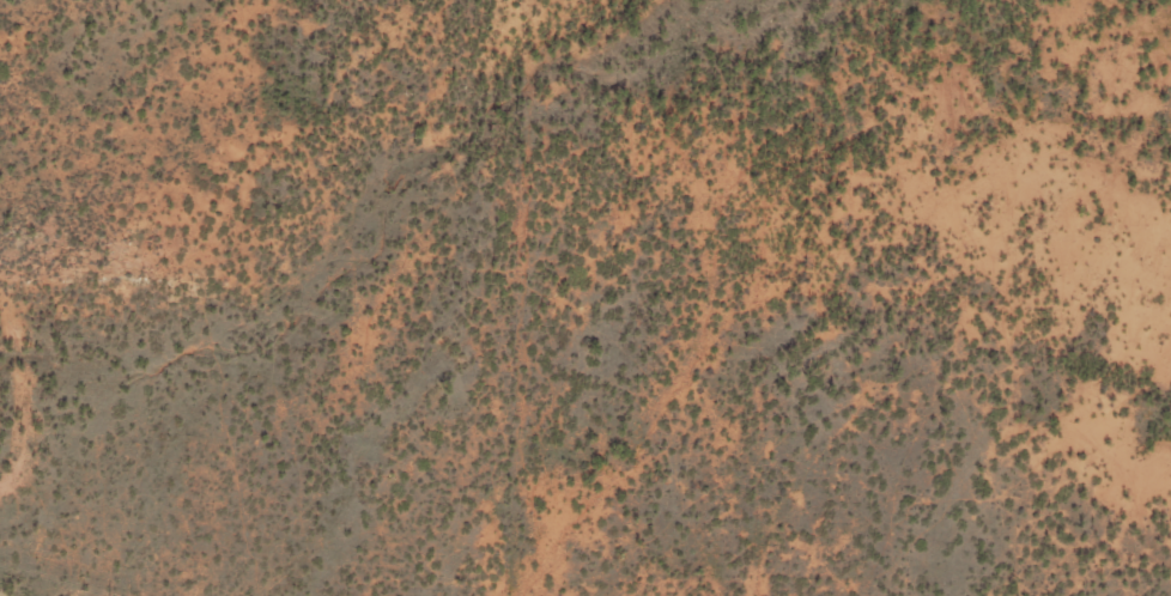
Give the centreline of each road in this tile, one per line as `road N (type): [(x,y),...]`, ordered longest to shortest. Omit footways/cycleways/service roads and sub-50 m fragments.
road 1 (track): [(492,595),(497,0)]

